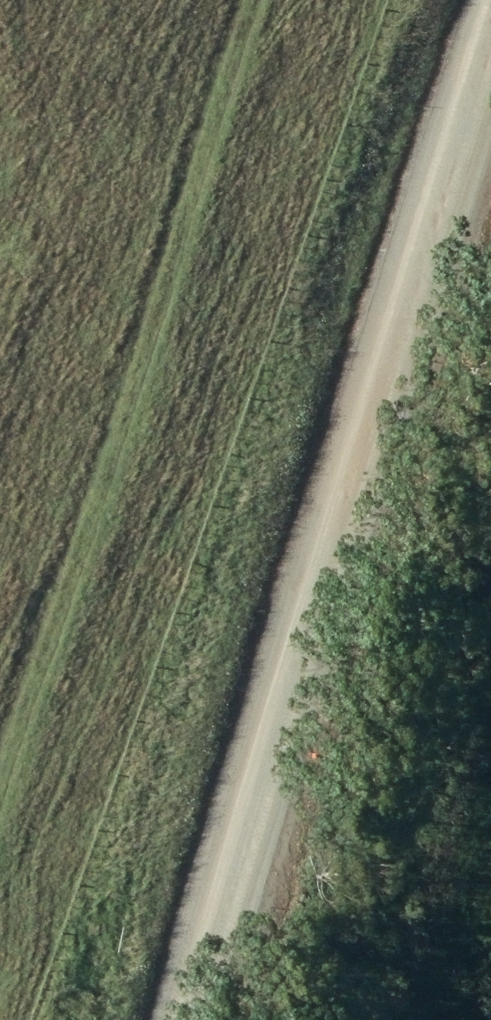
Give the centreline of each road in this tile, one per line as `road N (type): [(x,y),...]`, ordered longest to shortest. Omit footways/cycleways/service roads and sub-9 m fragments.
road 1 (unclassified): [(182,1019),(296,678),(490,23)]
road 2 (track): [(259,0),(0,872)]

